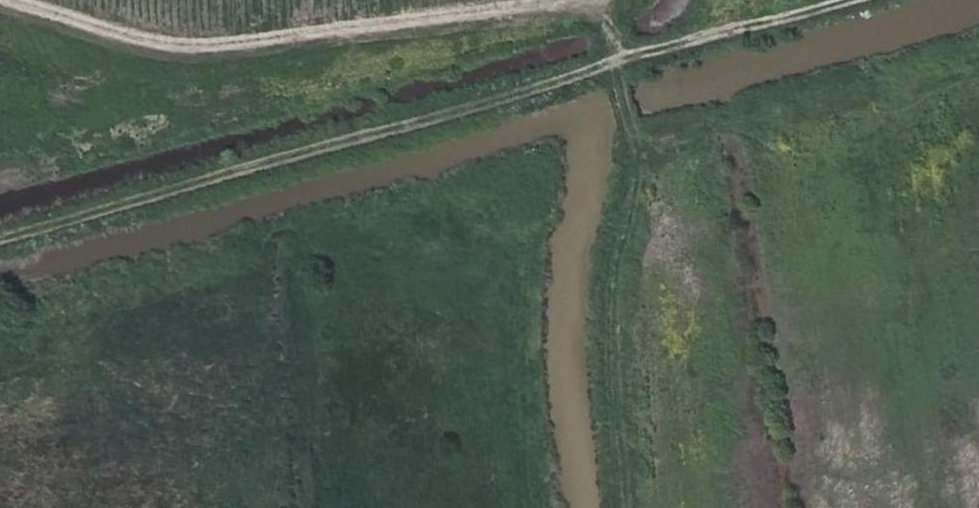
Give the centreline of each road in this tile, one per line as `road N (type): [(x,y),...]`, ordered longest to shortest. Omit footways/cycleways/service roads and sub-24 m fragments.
road 1 (track): [(859,0),(667,54),(569,3),(177,42),(30,0)]
road 2 (track): [(0,237),(619,65)]
road 3 (track): [(618,28),(631,144),(604,256),(600,345),(615,507)]

